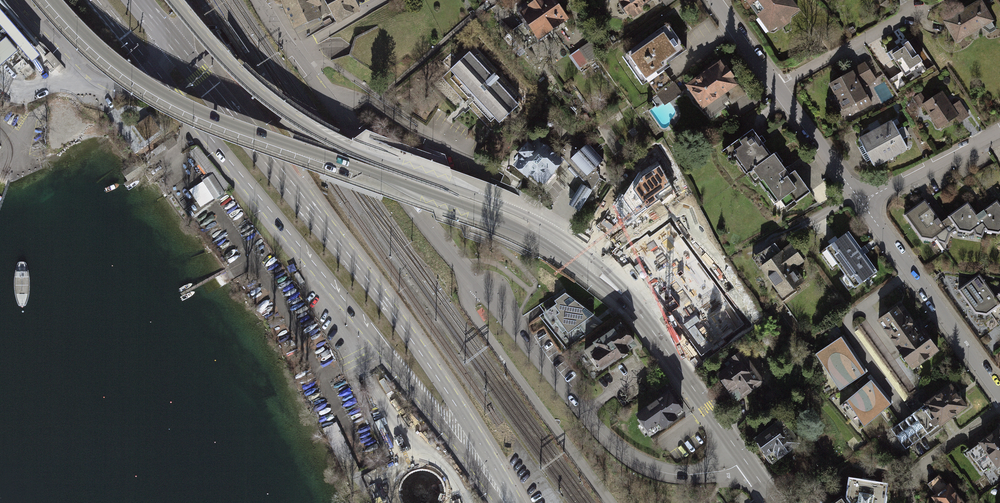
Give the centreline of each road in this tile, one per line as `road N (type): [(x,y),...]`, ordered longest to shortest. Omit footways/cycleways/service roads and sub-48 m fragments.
road 1 (primary): [(514,502),(390,311),(154,20)]
road 2 (secondary): [(53,0),(127,72),(200,112),(541,232)]
road 3 (primary): [(156,71),(494,502)]
road 4 (secondary): [(541,232),(505,207),(303,123),(244,80),(174,0)]
road 5 (residential): [(744,460),(685,476),(634,461),(595,429),(469,278)]
road 6 (residential): [(469,278),(255,0)]
road 7 (secondary): [(541,232),(640,315),(744,460)]
road 8 (residential): [(611,502),(468,309),(469,278)]
road 9 (residential): [(863,202),(999,394)]
road 10 (unclassified): [(21,0),(102,81),(132,83),(156,71)]
road 11 (residential): [(778,87),(926,8)]
road 12 (residential): [(999,133),(863,202)]
road 13 (residential): [(778,87),(863,202)]
road 14 (residential): [(999,411),(915,471),(910,502)]

